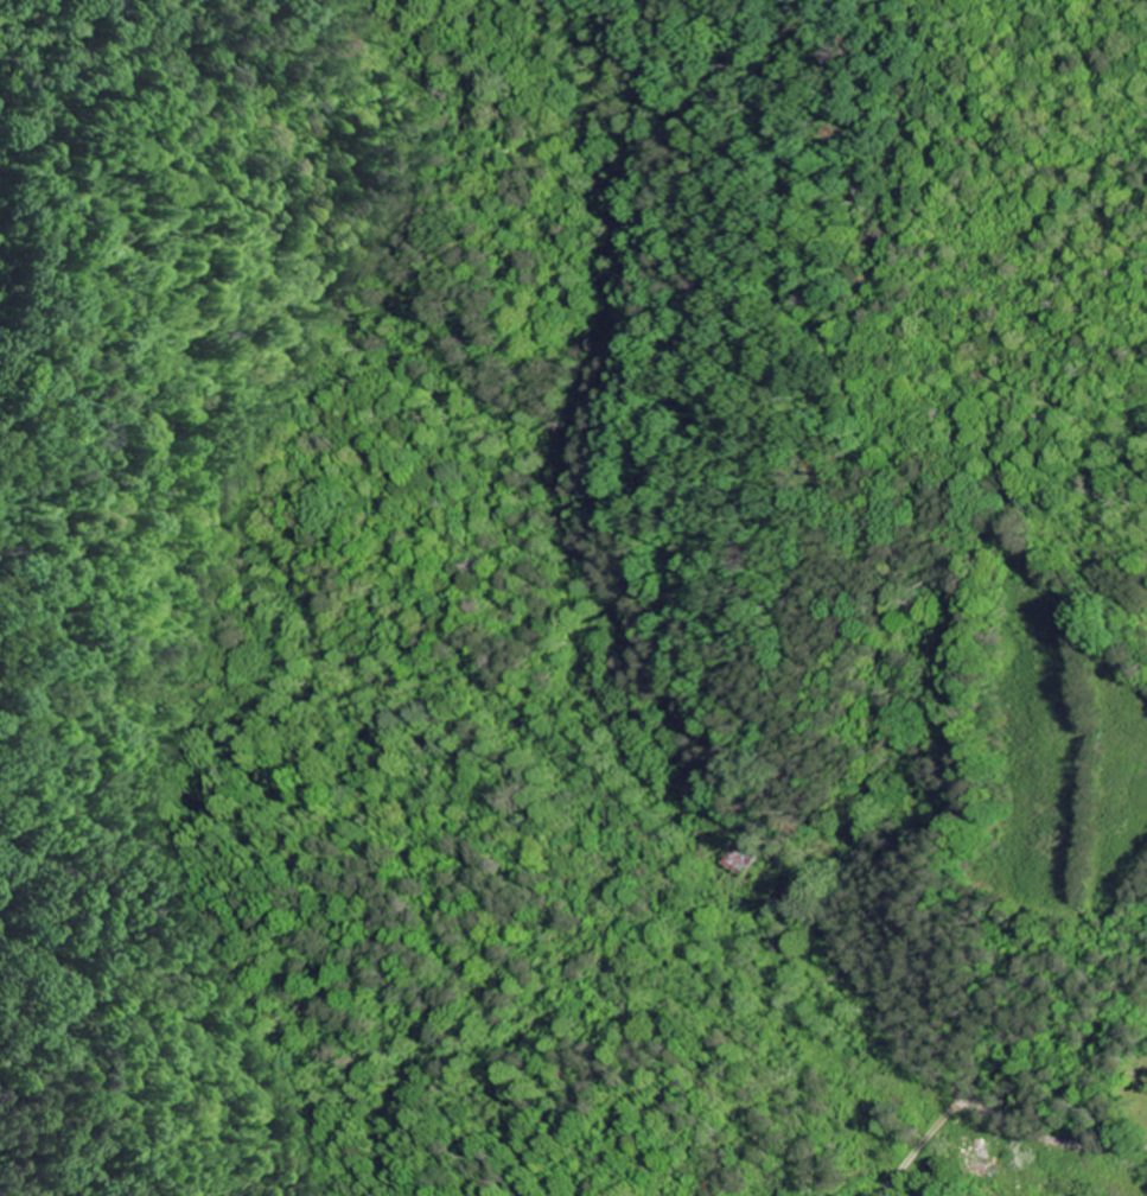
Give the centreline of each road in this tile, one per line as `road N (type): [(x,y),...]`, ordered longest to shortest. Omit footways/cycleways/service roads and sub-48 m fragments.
road 1 (residential): [(1146,1146),(1085,1144),(1017,1127),(898,1041),(826,952)]

